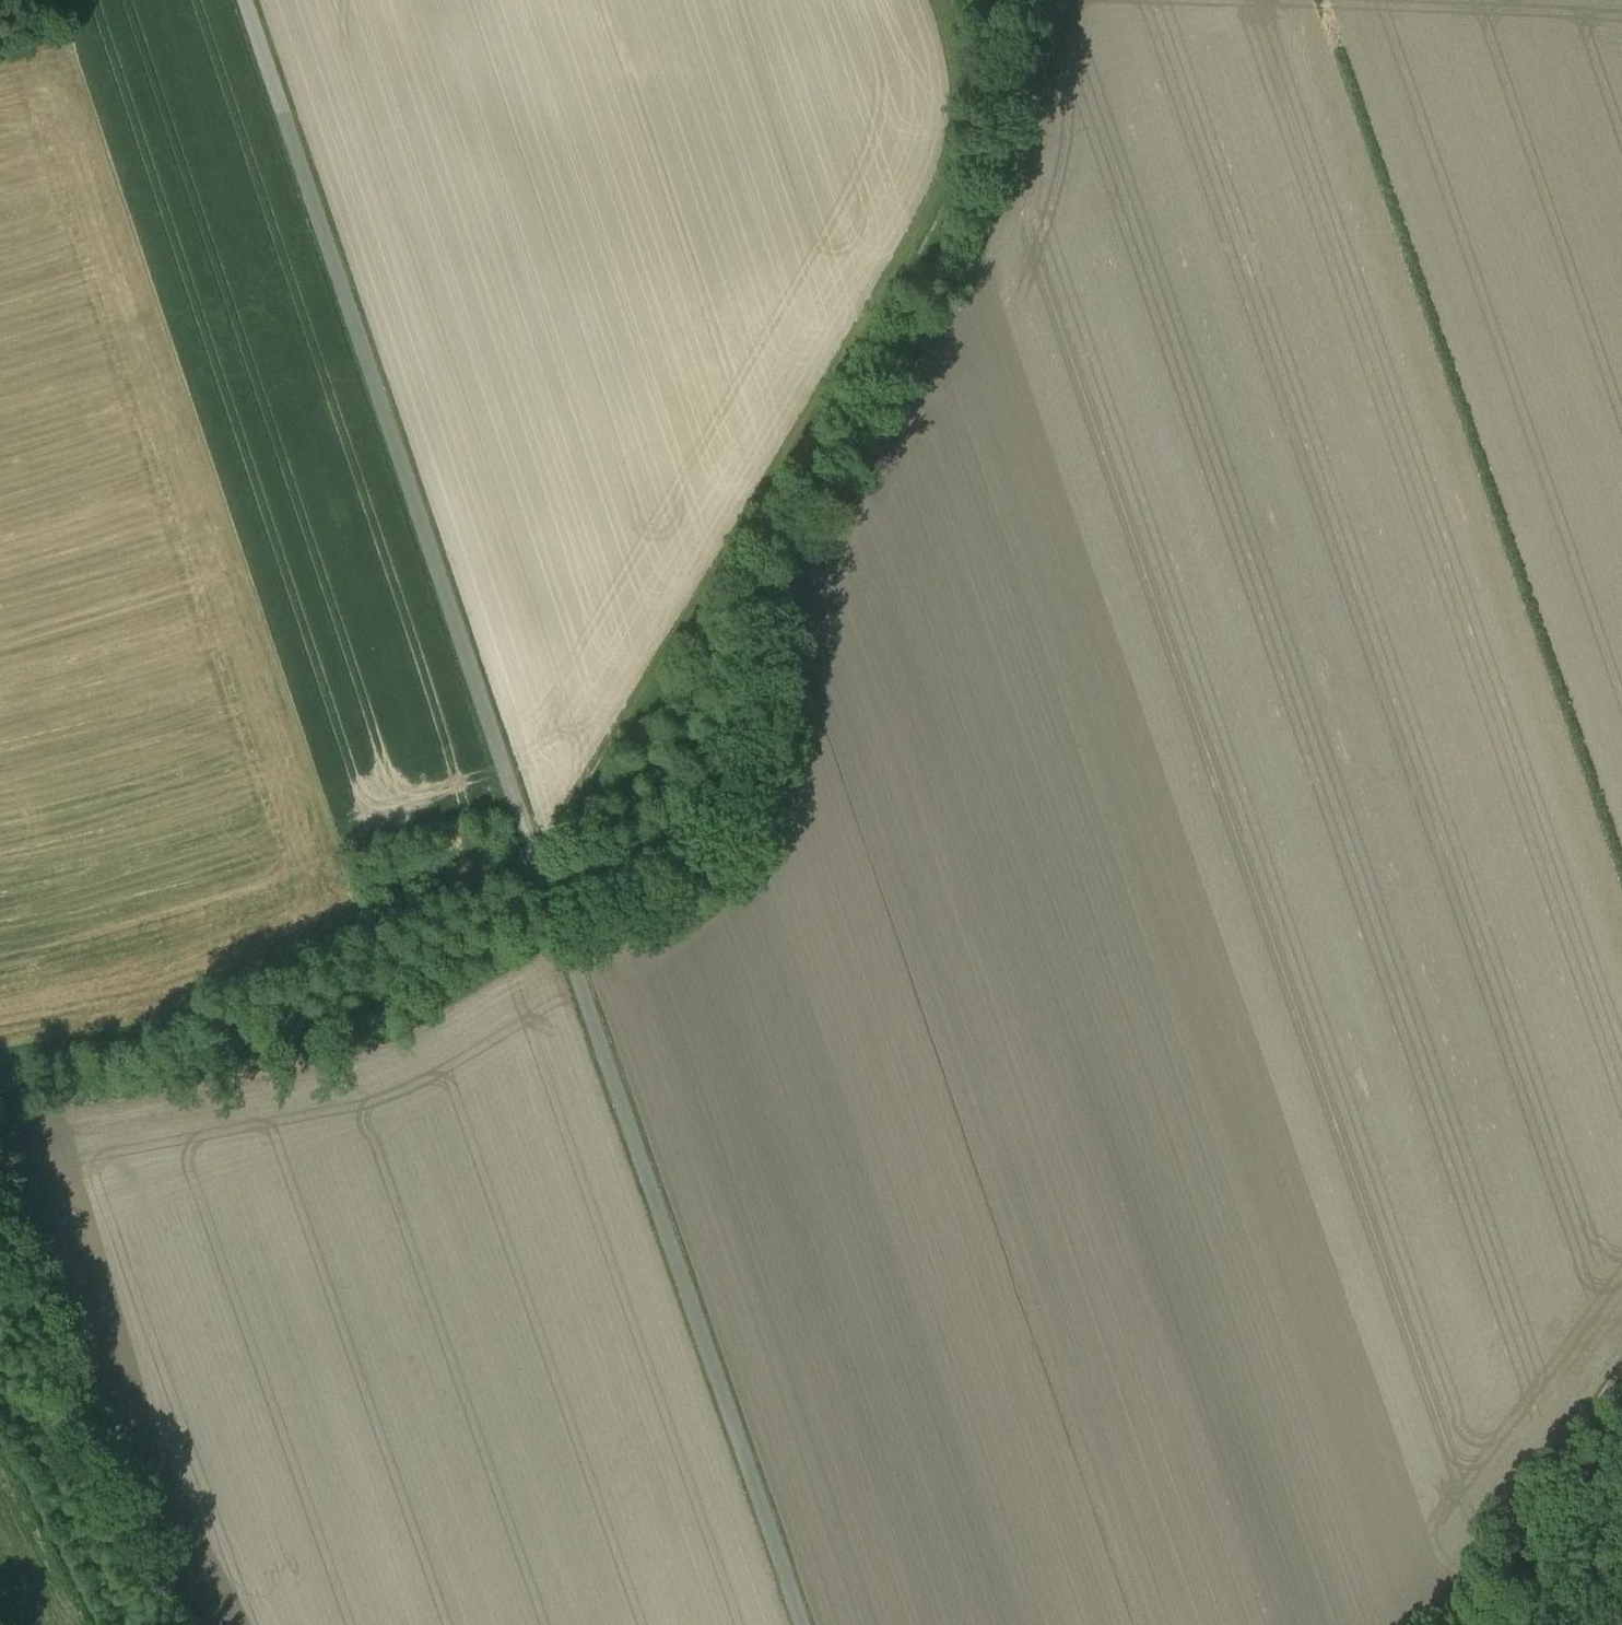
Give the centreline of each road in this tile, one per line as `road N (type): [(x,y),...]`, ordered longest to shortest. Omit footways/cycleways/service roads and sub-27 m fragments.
road 1 (unclassified): [(805,1624),(248,0)]
road 2 (track): [(1621,1382),(1442,1624)]

